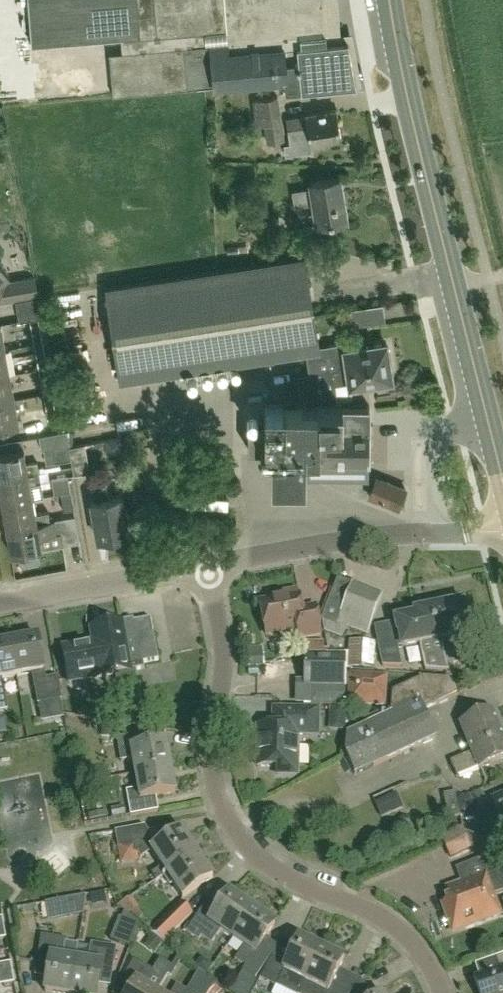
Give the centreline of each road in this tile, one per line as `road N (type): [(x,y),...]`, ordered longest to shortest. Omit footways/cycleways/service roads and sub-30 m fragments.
road 1 (residential): [(441,992),(399,931),(276,872),(247,848),(227,815),(214,755),(225,648),(210,565)]
road 2 (secondary): [(502,484),(389,0)]
road 3 (residential): [(210,565),(379,536),(502,526)]
road 4 (residential): [(0,603),(210,565)]

